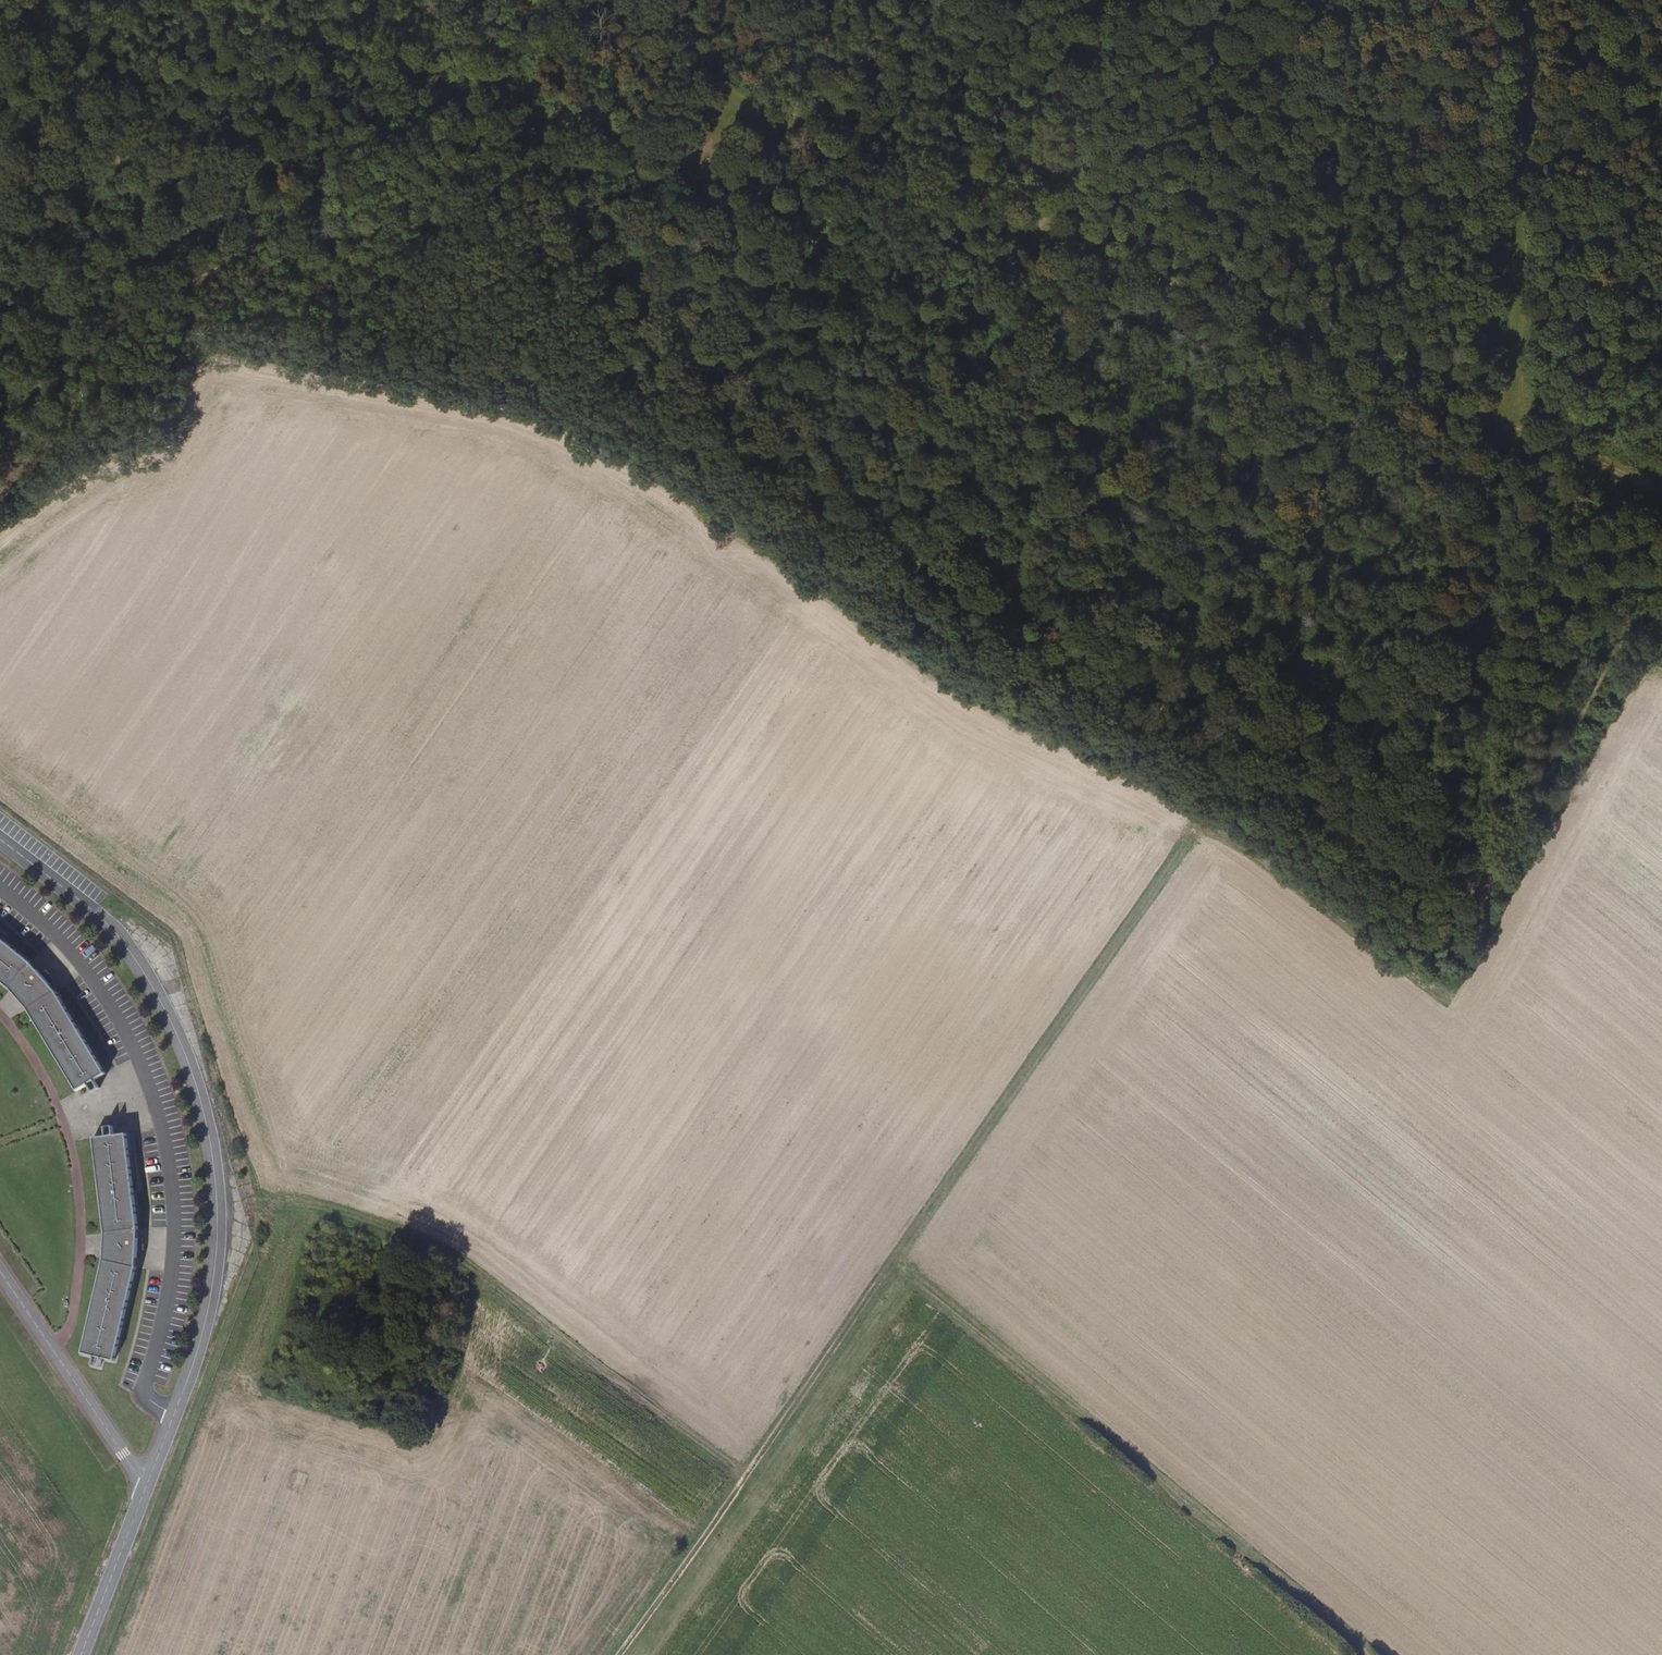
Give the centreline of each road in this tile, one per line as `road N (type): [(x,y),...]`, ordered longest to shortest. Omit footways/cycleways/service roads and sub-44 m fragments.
road 1 (track): [(1199,825),(619,1654)]
road 2 (track): [(746,114),(1035,231),(1661,508)]
road 3 (track): [(667,157),(208,0)]

